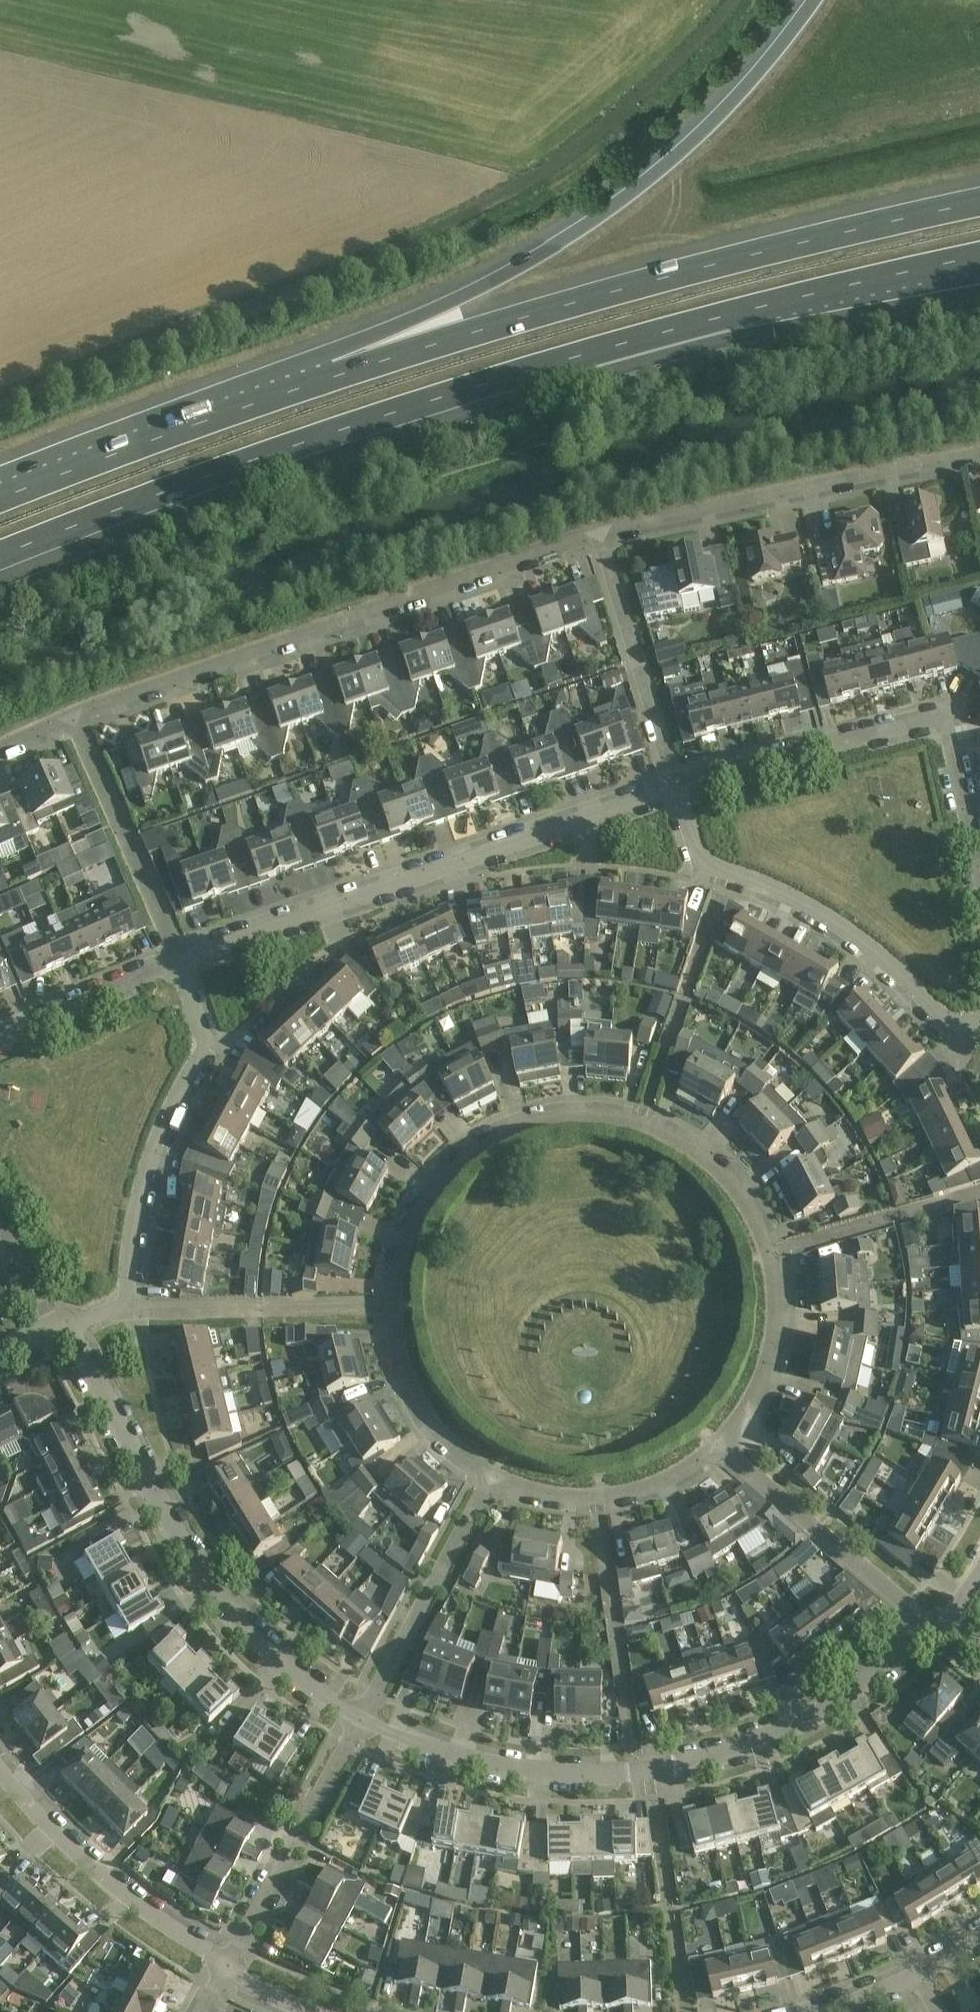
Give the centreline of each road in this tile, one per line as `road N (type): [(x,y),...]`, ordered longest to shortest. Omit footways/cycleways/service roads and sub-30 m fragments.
road 1 (motorway): [(0,555),(385,416),(752,311),(979,256)]
road 2 (residential): [(717,1447),(758,1391),(777,1324),(770,1255),(756,1218),(706,1158),(673,1136),(636,1121),(566,1115),(498,1135),(441,1178),(404,1238),(394,1272),(396,1348),(409,1387),(458,1453),(492,1476)]
road 3 (motorway): [(979,204),(740,261),(323,379)]
road 4 (motorway): [(813,0),(719,117),(653,176),(540,255),(351,345),(323,379)]
road 5 (residential): [(931,1630),(828,1710),(743,1749),(649,1774),(556,1777),(462,1760),(360,1719)]
road 6 (residential): [(595,534),(73,718)]
road 7 (residential): [(180,966),(678,786)]
road 8 (residential): [(360,1719),(244,1621),(172,1528),(54,1321)]
road 9 (residential): [(54,1321),(80,1323),(125,1306),(156,1143),(209,1043),(180,966)]
road 10 (residential): [(979,1021),(950,1028),(846,932),(702,861),(678,786)]
road 11 (residential): [(678,786),(919,719),(944,724),(979,853)]
road 12 (residential): [(979,456),(595,534)]
road 13 (motorway): [(323,379),(0,499)]
road 14 (residential): [(225,1967),(87,1864),(0,1771)]
road 15 (residential): [(225,1967),(360,1719)]
road 16 (residential): [(931,1630),(717,1447)]
road 17 (residential): [(360,1719),(492,1476)]
road 18 (residential): [(180,966),(73,718)]
road 19 (residential): [(678,786),(595,534)]
road 20 (residential): [(492,1476),(559,1498),(598,1500),(681,1474),(717,1447)]
road 21 (residential): [(0,1037),(180,966)]

